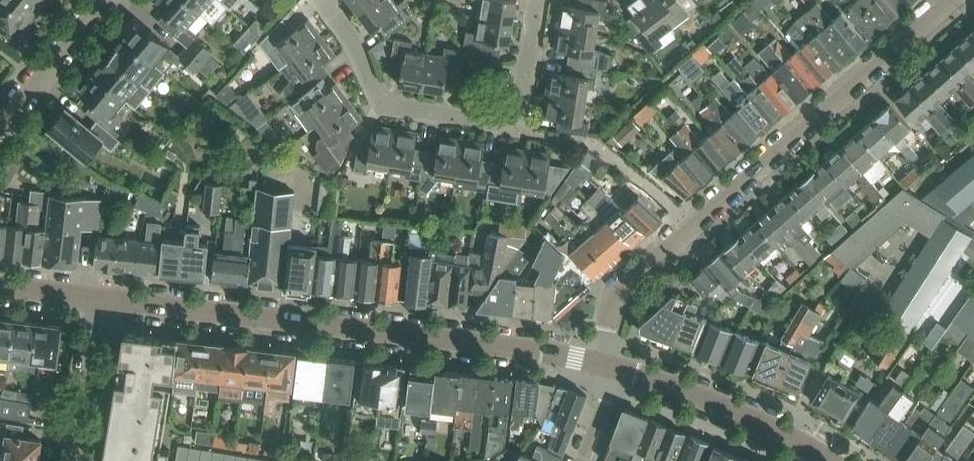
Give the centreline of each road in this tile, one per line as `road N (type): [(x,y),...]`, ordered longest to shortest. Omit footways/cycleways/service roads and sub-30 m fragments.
road 1 (residential): [(600,363),(617,289),(944,0)]
road 2 (tertiary): [(600,363),(107,298)]
road 3 (residential): [(538,0),(518,114),(505,123),(386,102),(322,0)]
road 4 (tertiary): [(826,460),(776,430),(619,368)]
road 5 (residential): [(82,460),(107,298)]
road 6 (residential): [(0,127),(100,0)]

